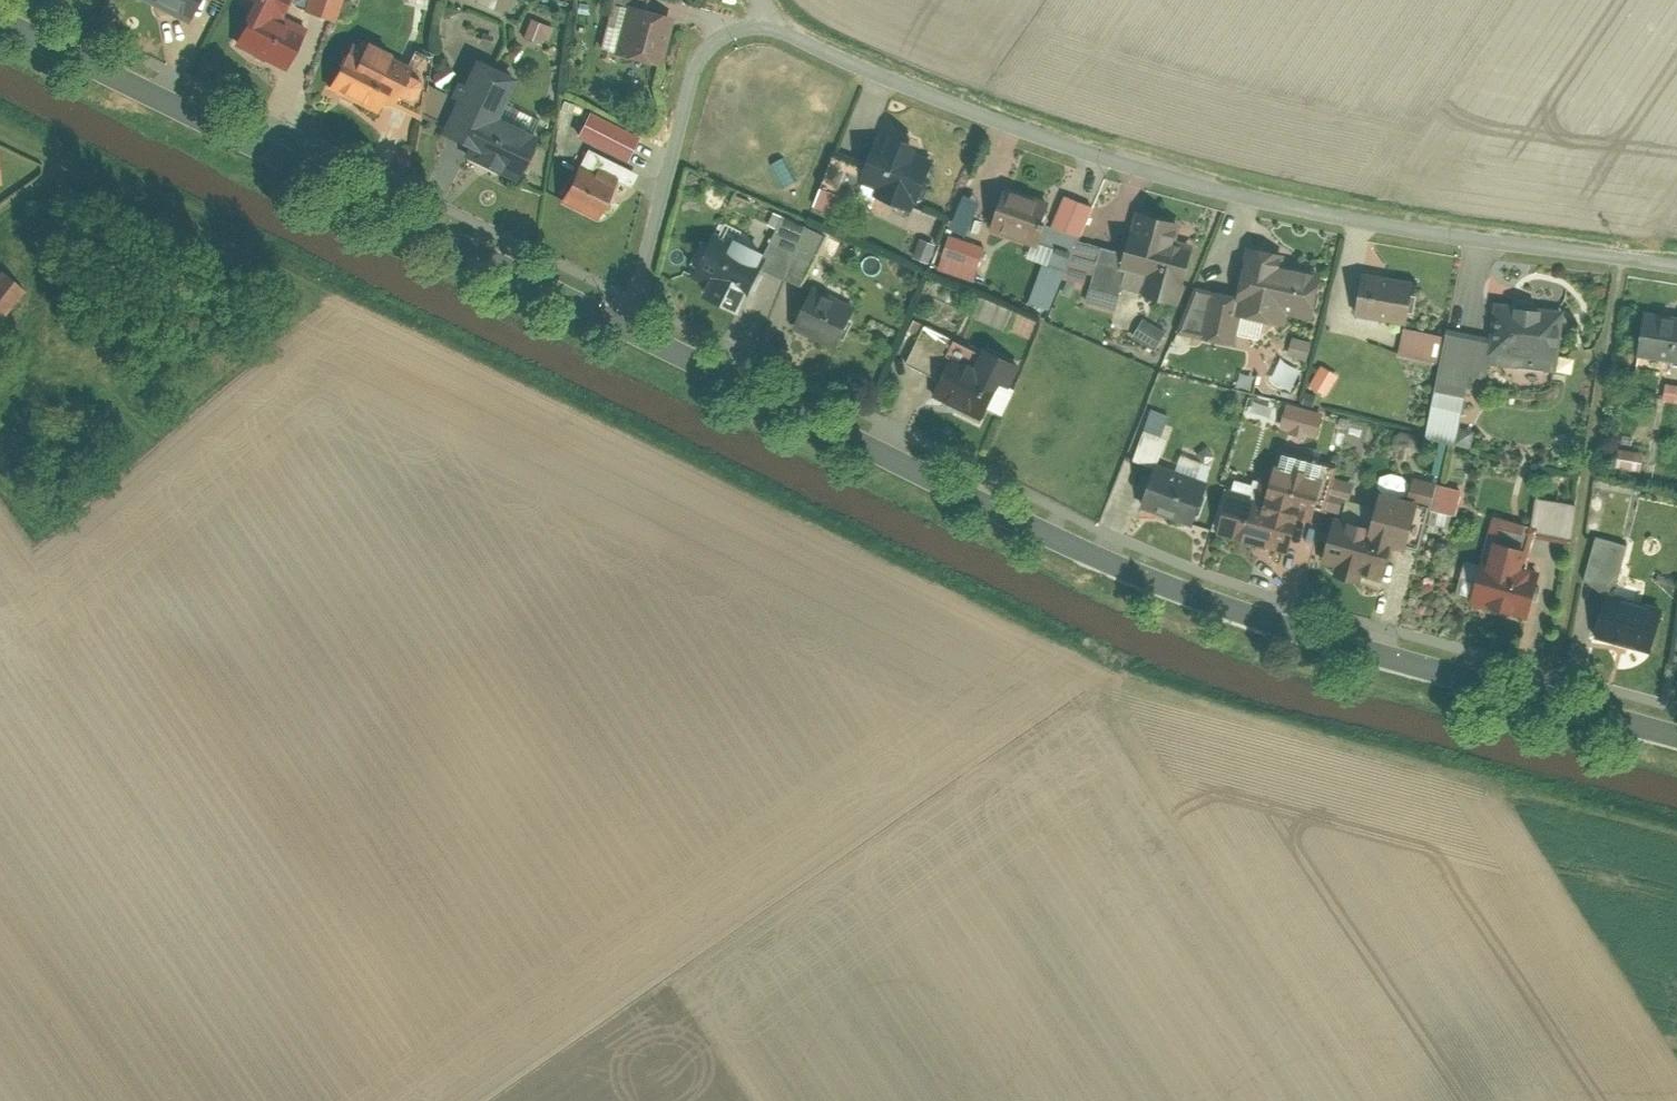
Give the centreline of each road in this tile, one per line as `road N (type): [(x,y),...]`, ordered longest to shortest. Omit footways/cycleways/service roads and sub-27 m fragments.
road 1 (tertiary): [(624,333),(1211,604),(1676,739)]
road 2 (residential): [(1676,267),(1243,199),(1029,136),(785,34)]
road 3 (tertiary): [(0,21),(624,333)]
road 4 (residential): [(785,34),(761,28),(726,35),(706,59),(624,333)]

